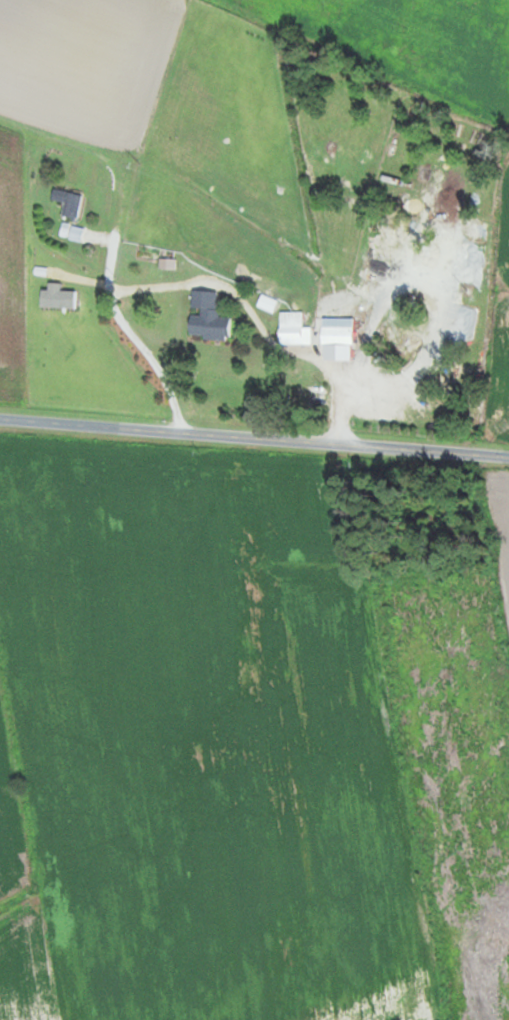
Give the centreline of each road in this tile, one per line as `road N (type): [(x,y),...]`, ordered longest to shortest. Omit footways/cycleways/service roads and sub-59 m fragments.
road 1 (residential): [(508,456),(0,418)]

